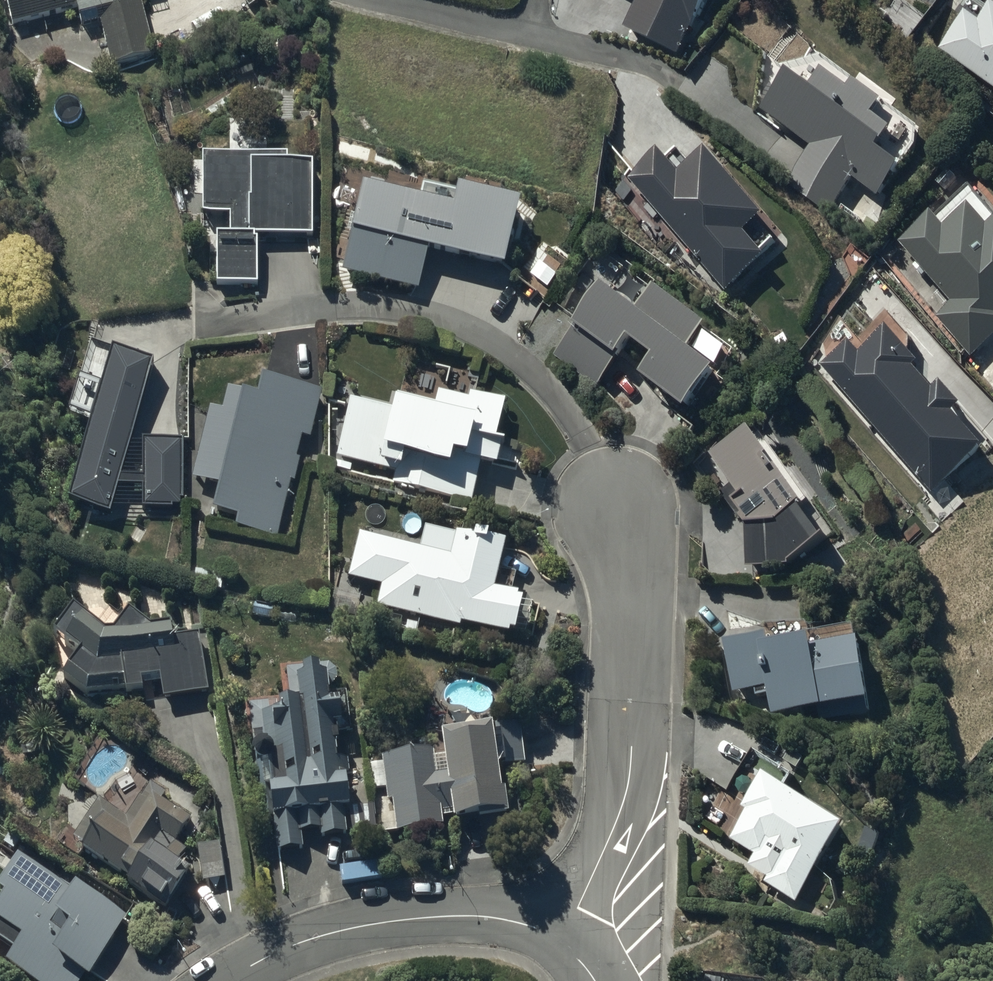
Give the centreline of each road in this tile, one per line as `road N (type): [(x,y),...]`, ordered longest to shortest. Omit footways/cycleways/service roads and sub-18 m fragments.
road 1 (residential): [(620,502),(631,740),(622,921)]
road 2 (residential): [(230,980),(278,951),(395,919),(622,921)]

